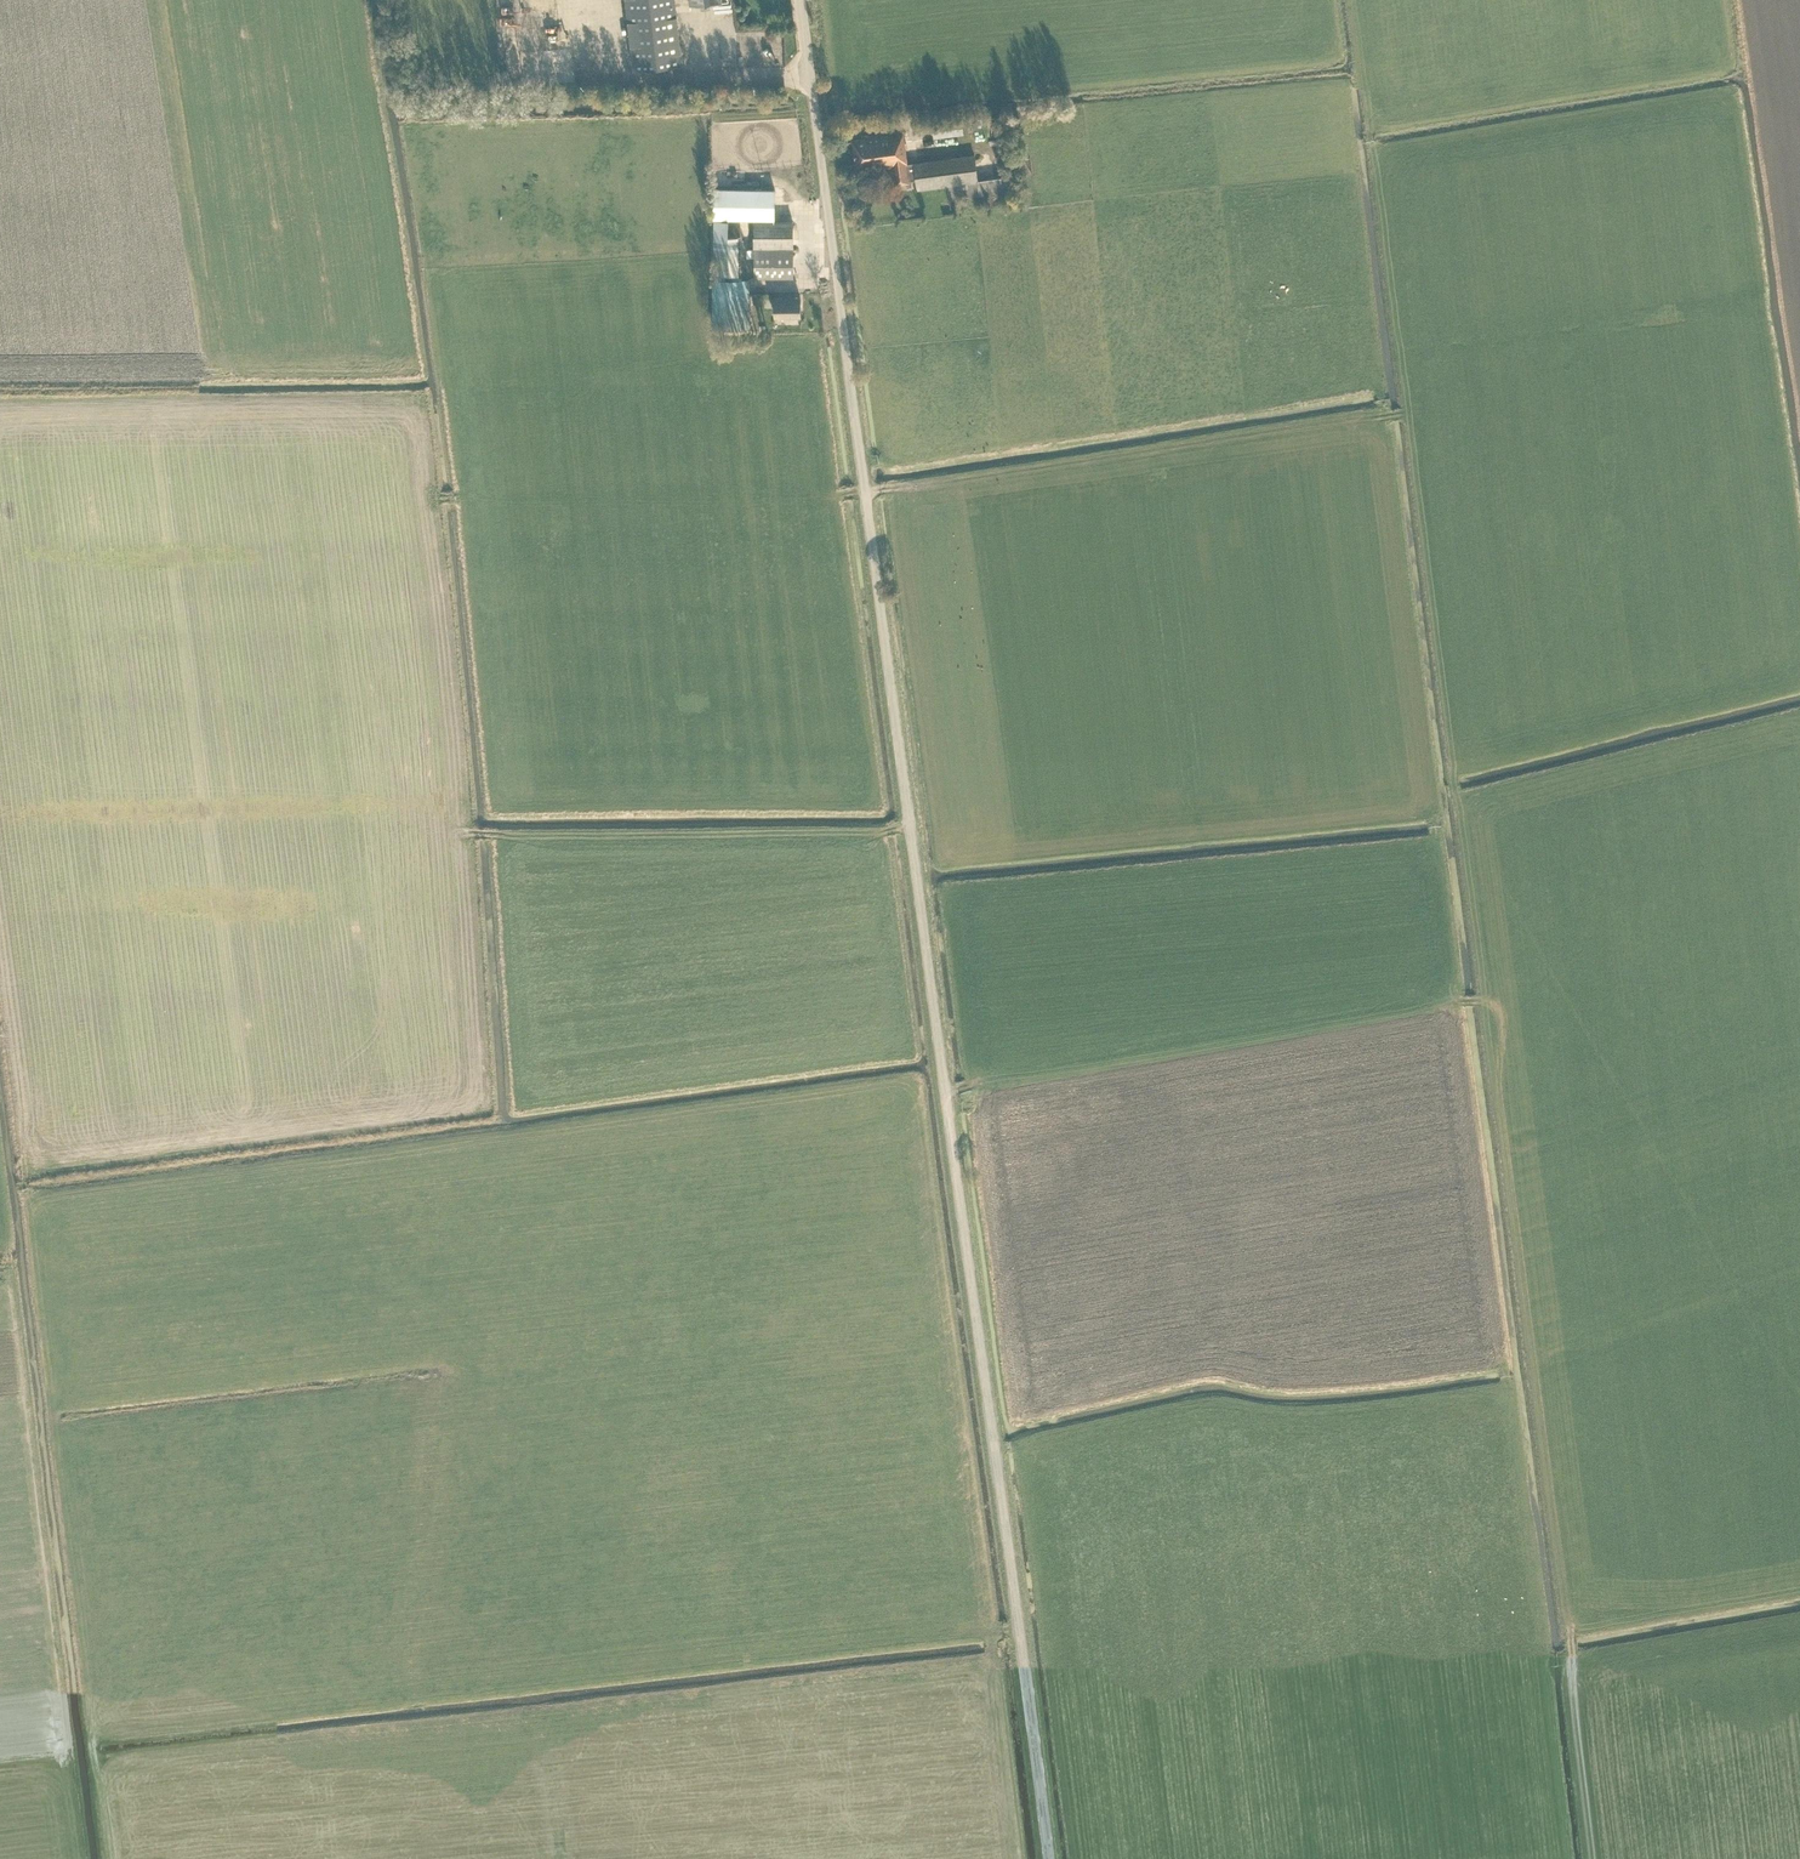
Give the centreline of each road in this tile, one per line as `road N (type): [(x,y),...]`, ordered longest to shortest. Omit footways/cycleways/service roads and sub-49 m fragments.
road 1 (tertiary): [(1050,1858),(802,0)]

